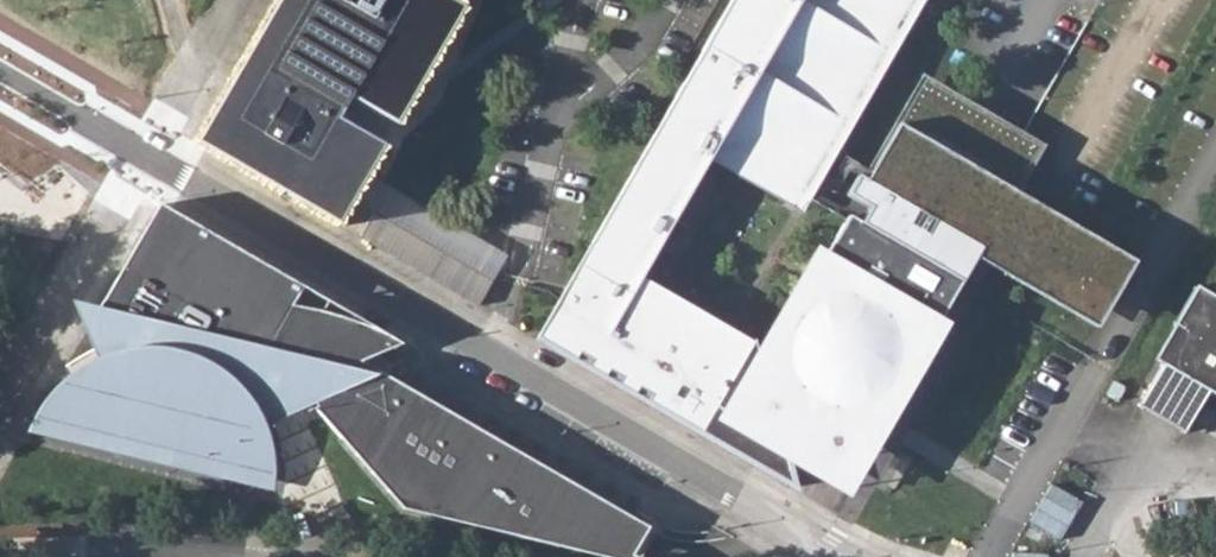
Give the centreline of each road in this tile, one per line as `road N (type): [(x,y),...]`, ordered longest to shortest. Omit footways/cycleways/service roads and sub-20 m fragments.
road 1 (residential): [(0,69),(832,556)]
road 2 (residential): [(21,547),(238,556)]

